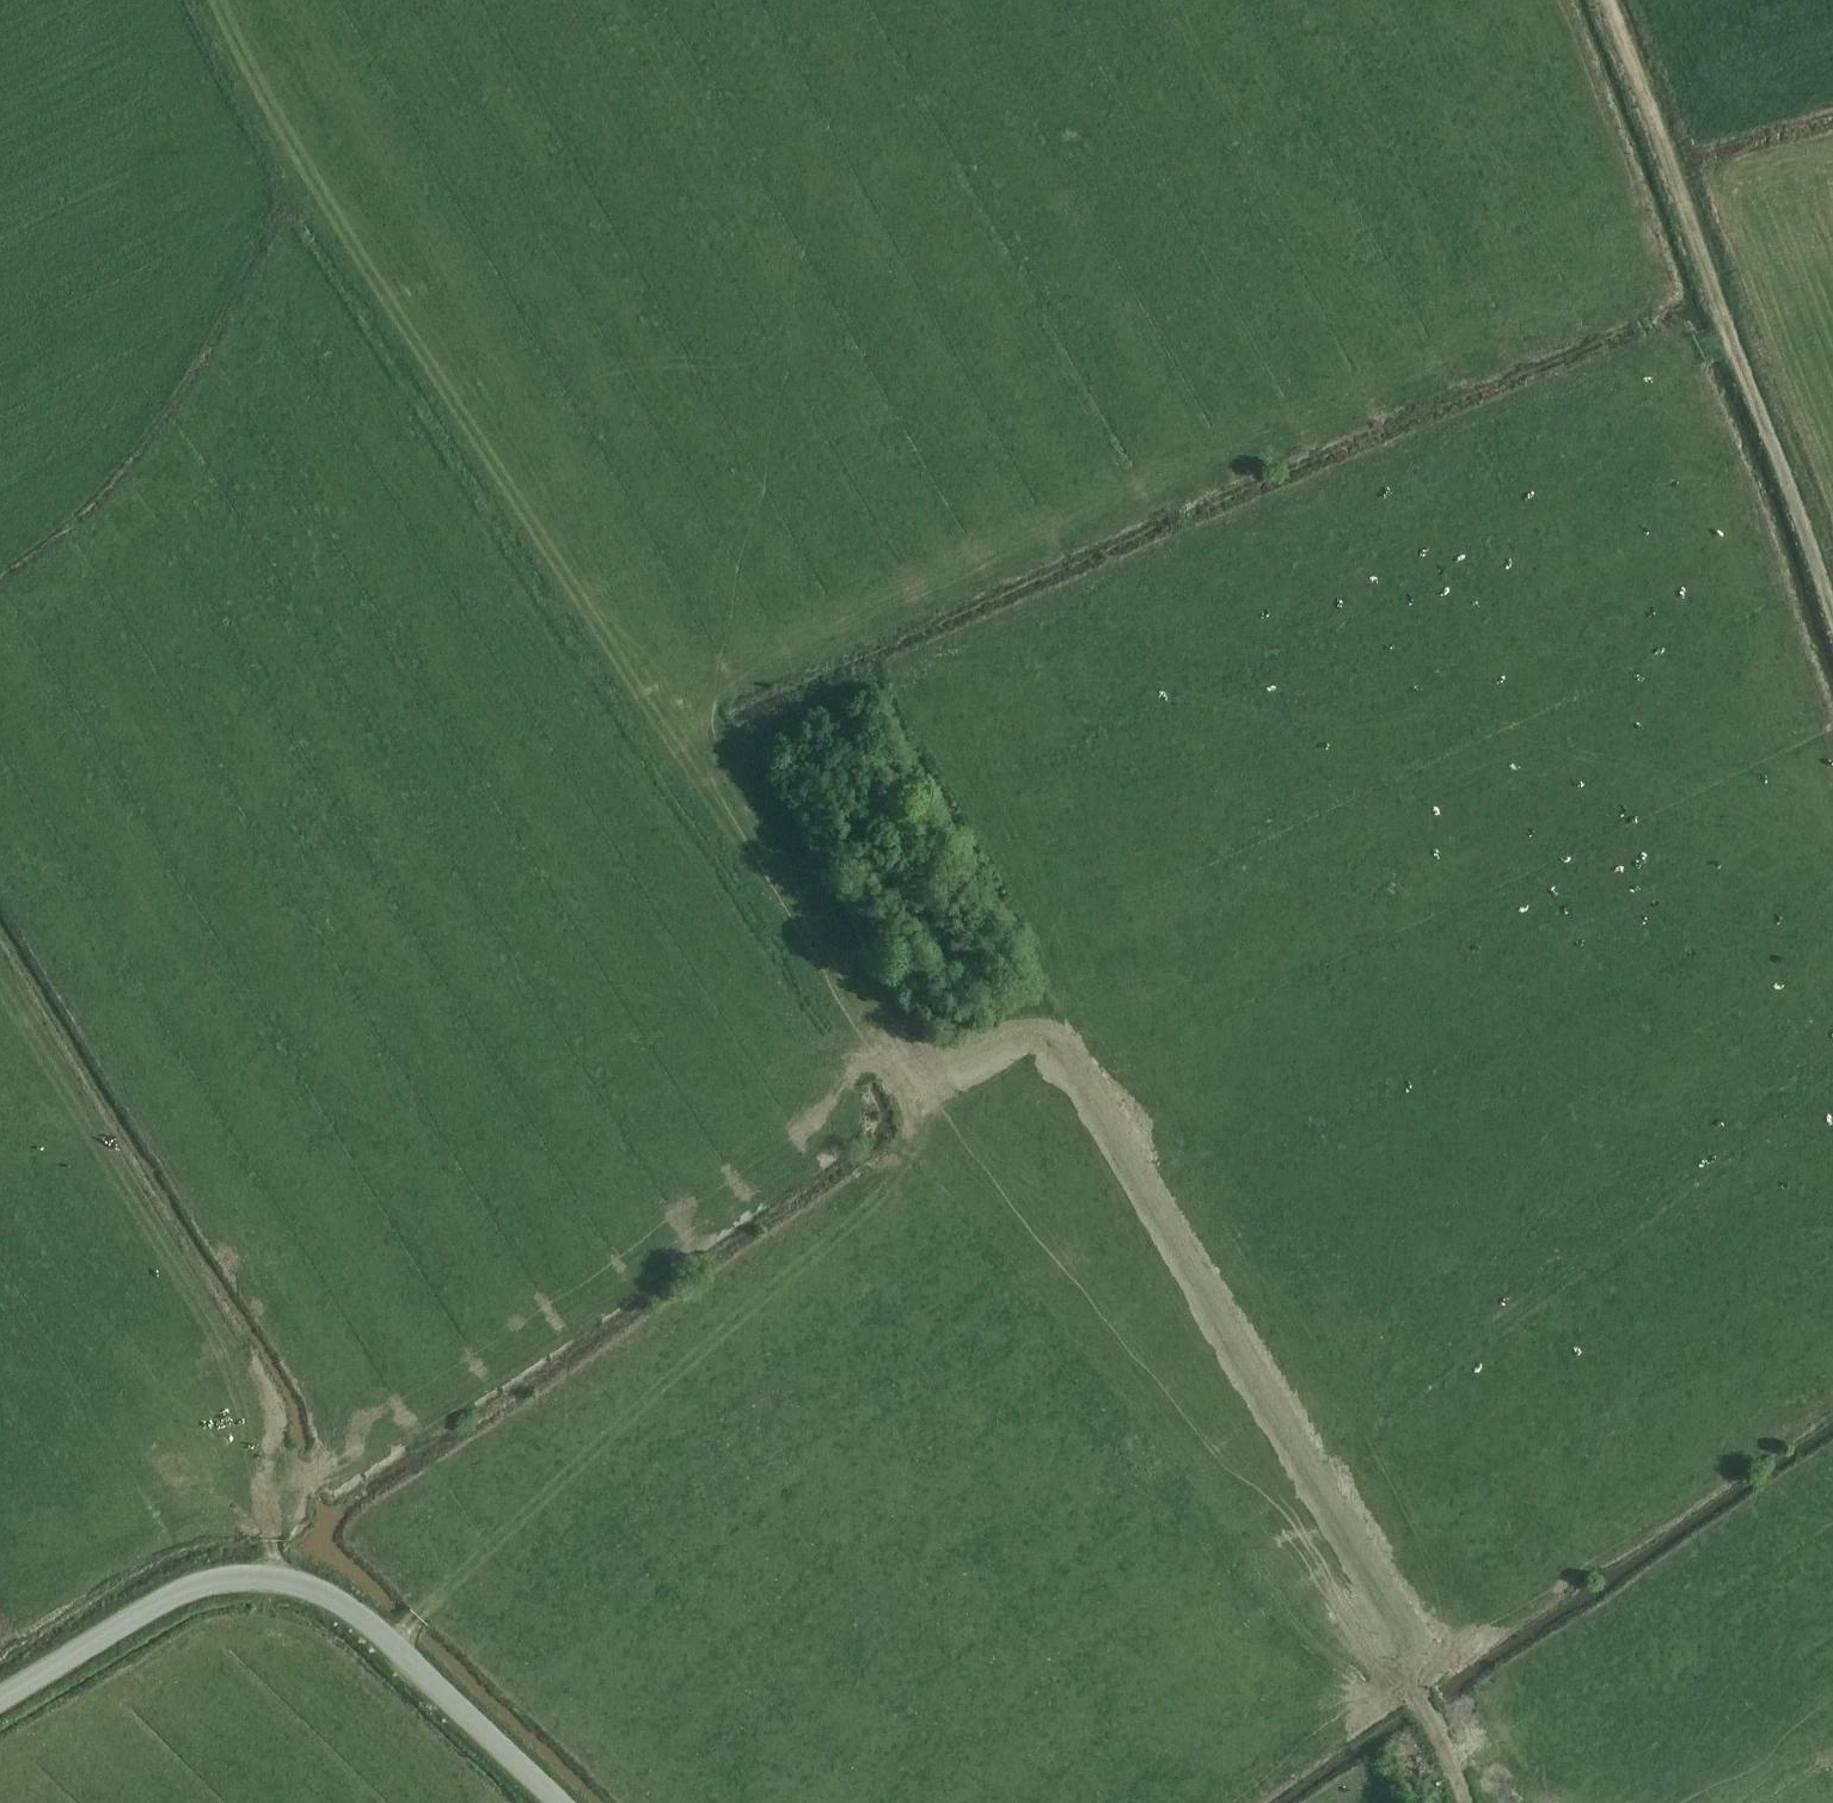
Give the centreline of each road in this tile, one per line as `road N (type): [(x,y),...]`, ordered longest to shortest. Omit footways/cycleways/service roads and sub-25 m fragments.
road 1 (unclassified): [(560,1802),(328,1593),(253,1579),(173,1601),(0,1705)]
road 2 (track): [(1832,621),(1741,335),(1615,0)]

